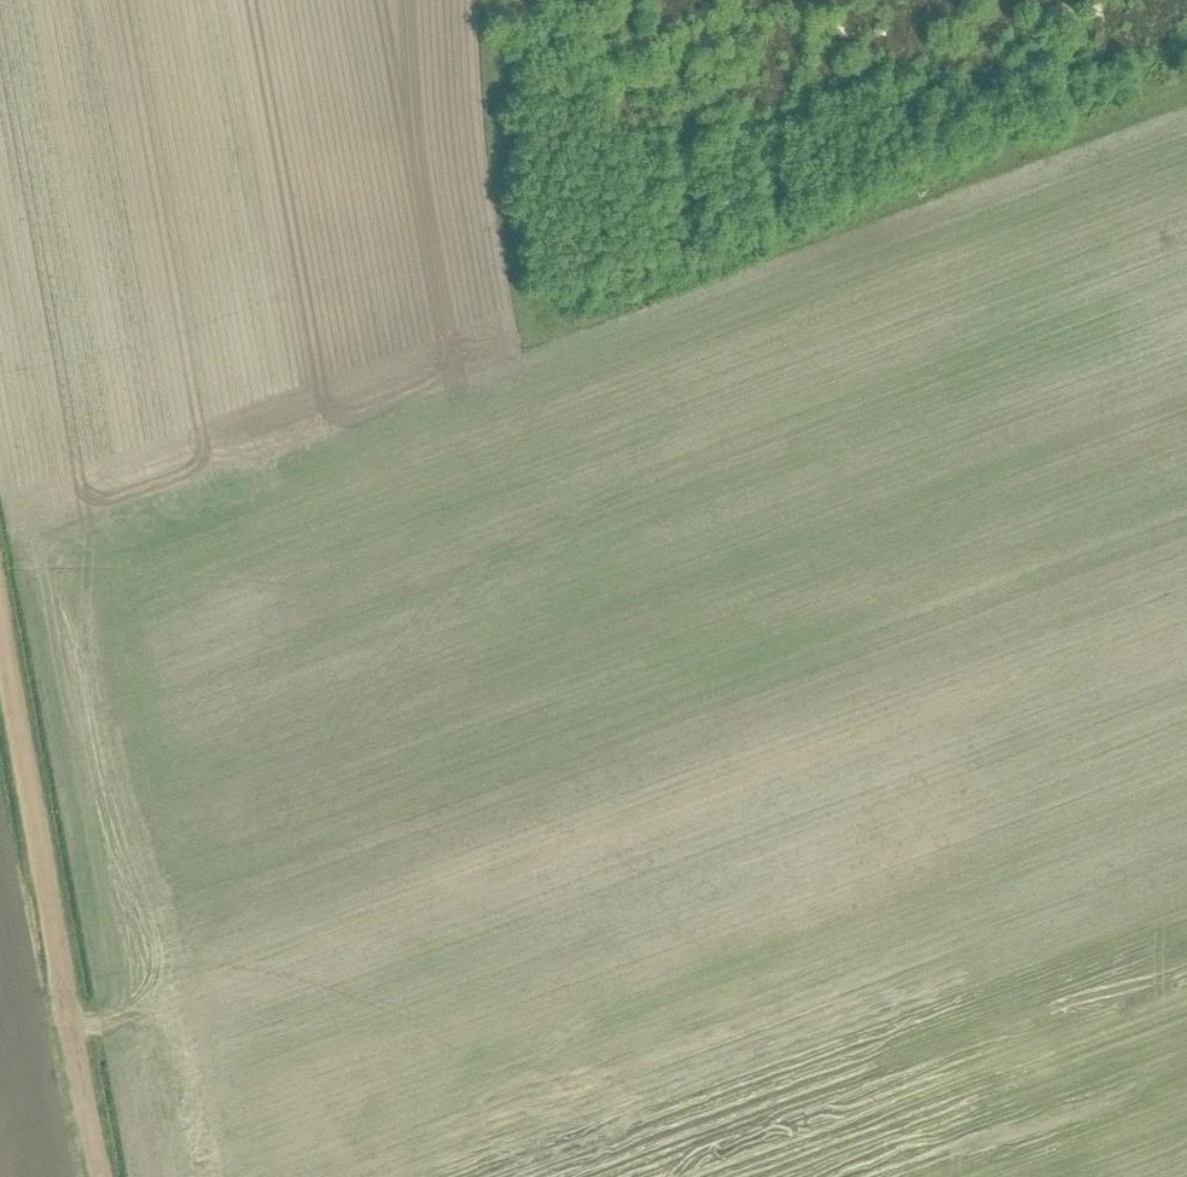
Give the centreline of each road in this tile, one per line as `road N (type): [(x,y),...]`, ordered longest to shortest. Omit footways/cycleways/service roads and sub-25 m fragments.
road 1 (track): [(101,1176),(0,605)]

